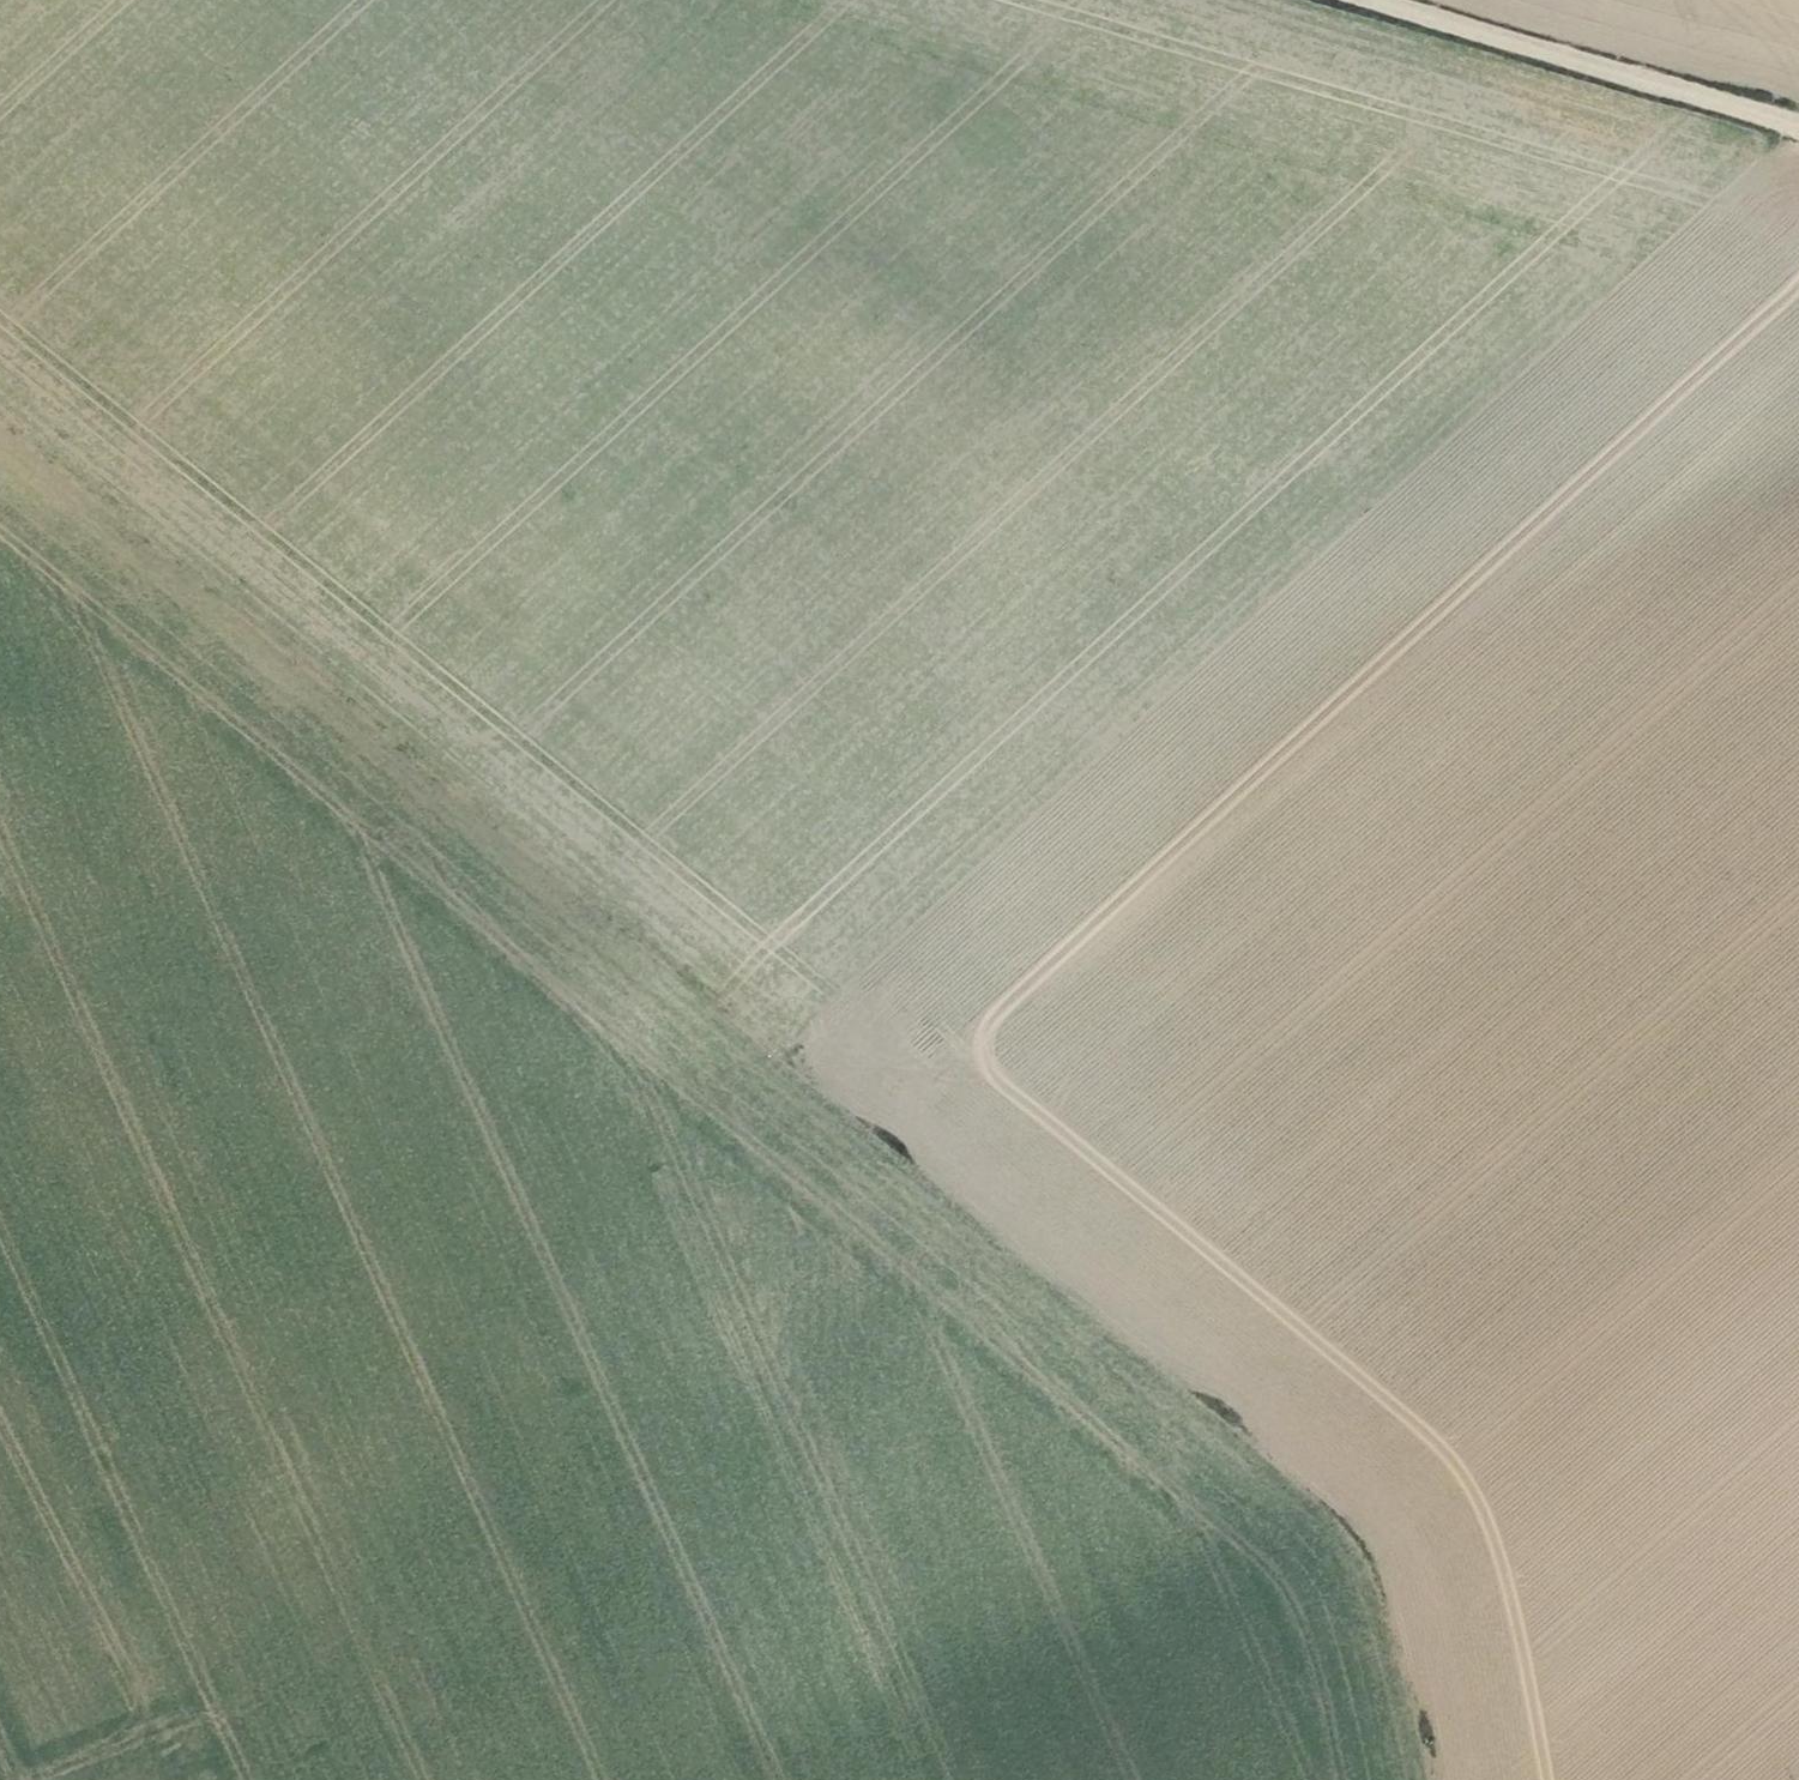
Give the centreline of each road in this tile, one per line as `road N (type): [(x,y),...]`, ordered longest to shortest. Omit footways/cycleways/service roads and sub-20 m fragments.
road 1 (track): [(1798,134),(1352,0)]

